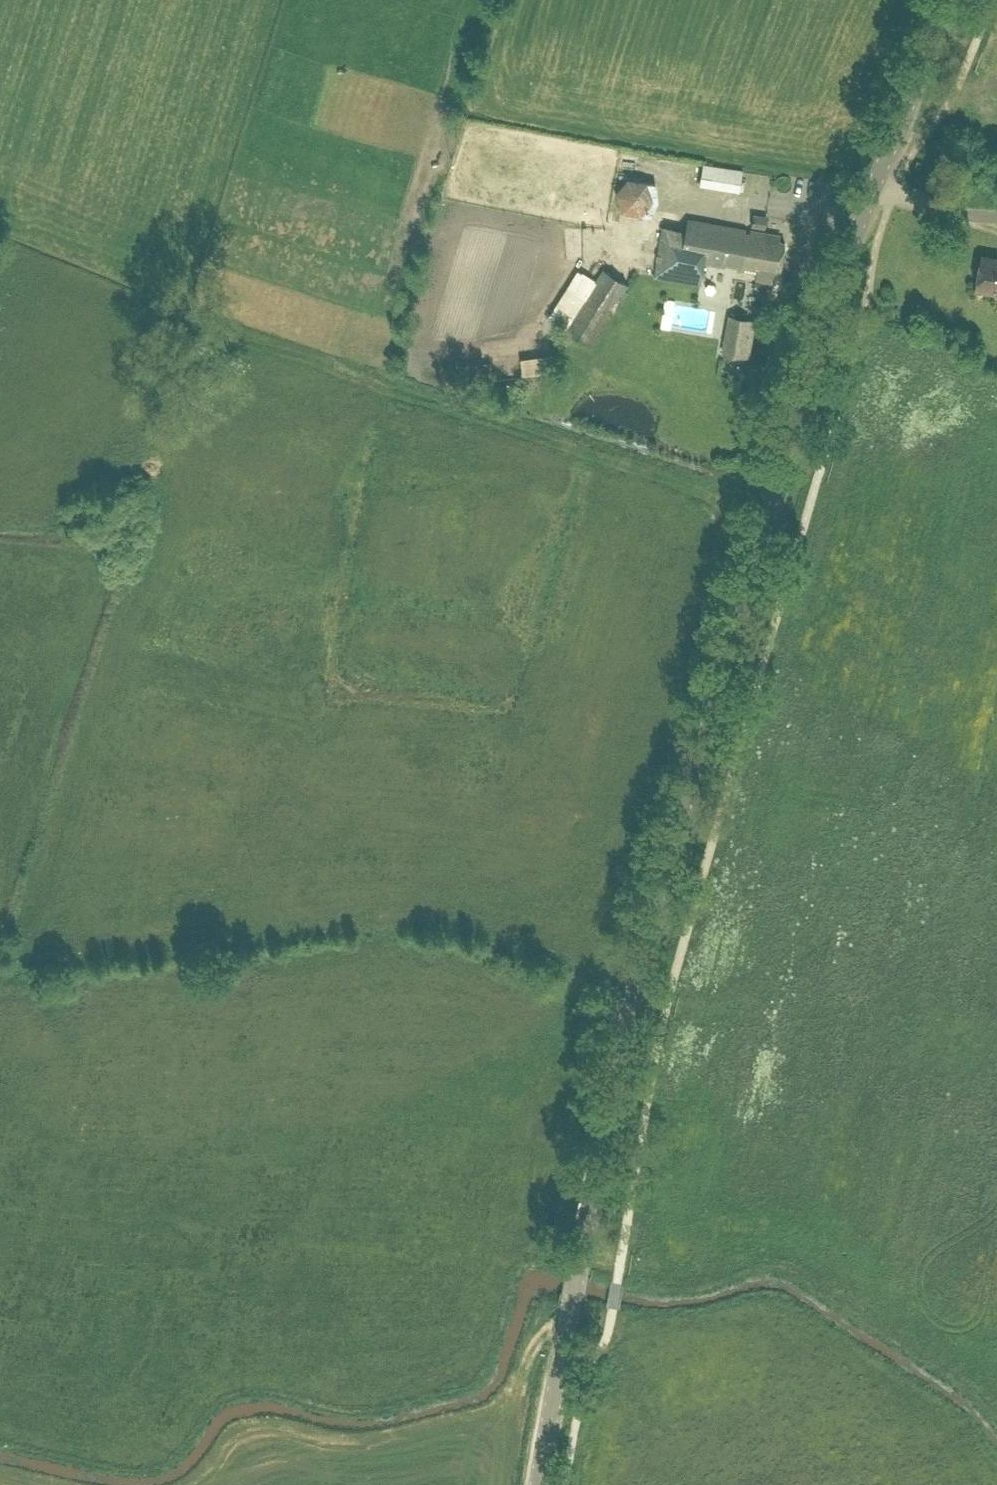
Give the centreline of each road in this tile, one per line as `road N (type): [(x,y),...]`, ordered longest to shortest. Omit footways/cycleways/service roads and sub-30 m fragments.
road 1 (tertiary): [(535,1484),(632,978),(816,349),(950,0)]
road 2 (track): [(996,213),(941,208),(875,183)]

